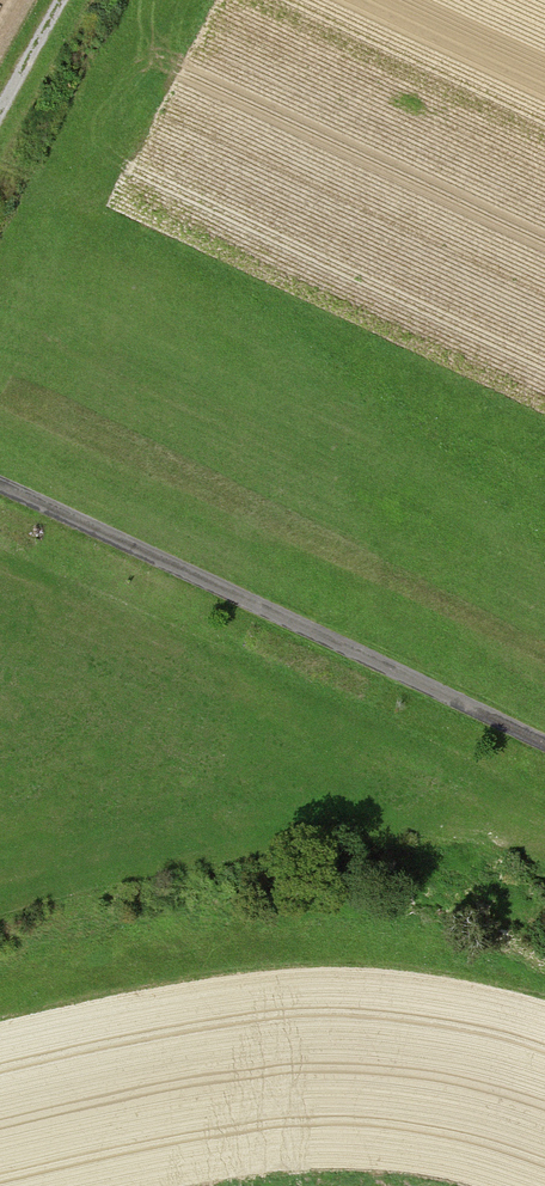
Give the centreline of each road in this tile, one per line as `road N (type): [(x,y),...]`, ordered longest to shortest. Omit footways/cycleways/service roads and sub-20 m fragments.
road 1 (track): [(544,741),(0,487)]
road 2 (track): [(65,0),(0,117)]

